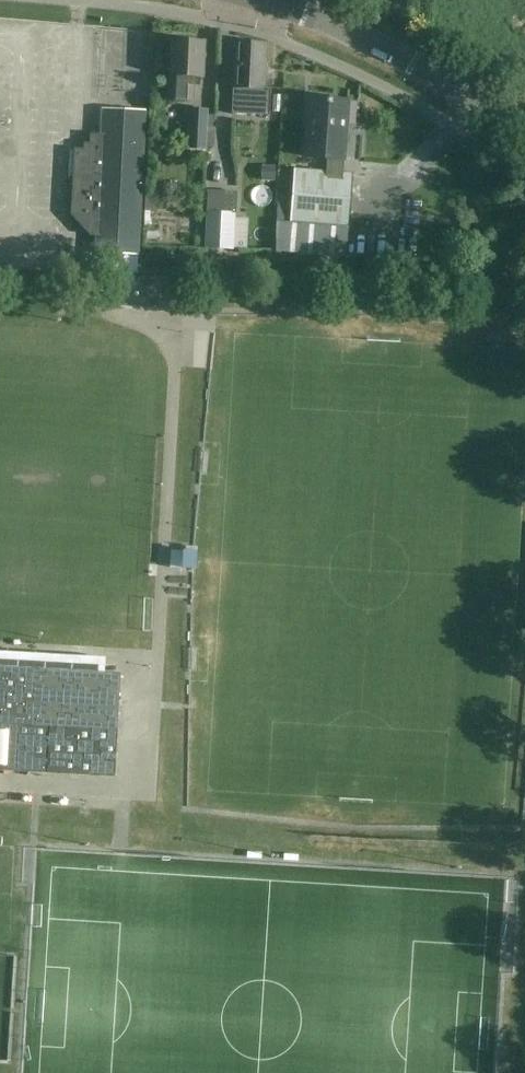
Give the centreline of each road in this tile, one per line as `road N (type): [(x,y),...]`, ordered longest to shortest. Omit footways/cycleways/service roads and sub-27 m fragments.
road 1 (tertiary): [(524,129),(277,0)]

